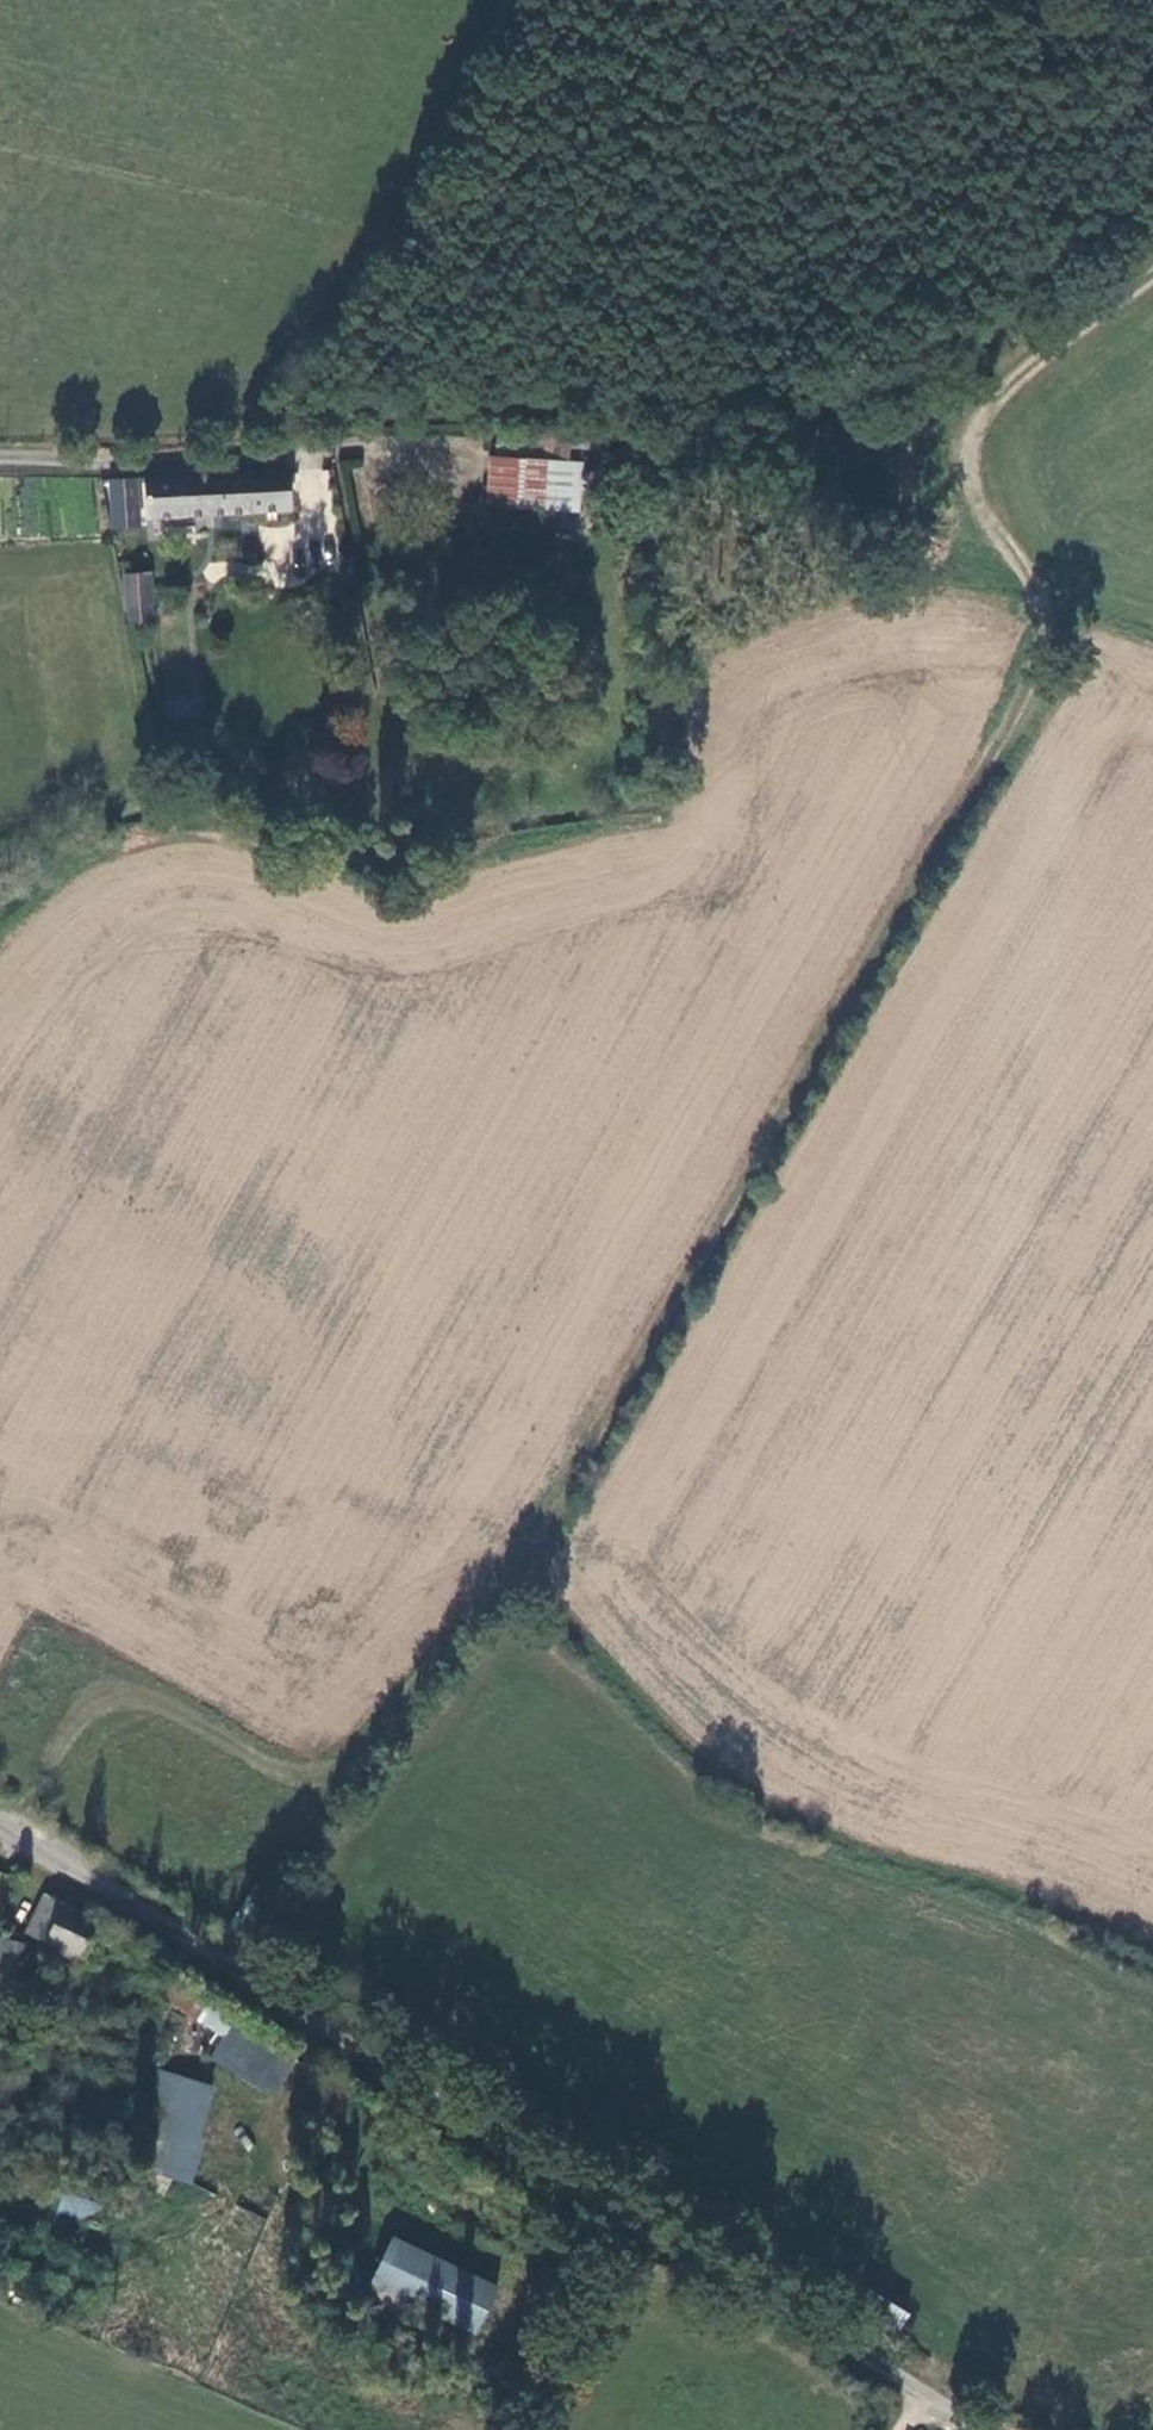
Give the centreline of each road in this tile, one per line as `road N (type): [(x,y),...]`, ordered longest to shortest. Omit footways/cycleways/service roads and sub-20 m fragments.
road 1 (track): [(1152,280),(1009,393),(978,434),(977,493),(1049,602),(1040,671),(1009,747),(620,1424),(536,1547),(413,1704),(359,1763),(325,1784),(273,1770),(176,1709),(115,1698),(78,1727),(13,1840)]
road 2 (unclassified): [(0,1833),(201,1946),(979,2429)]

